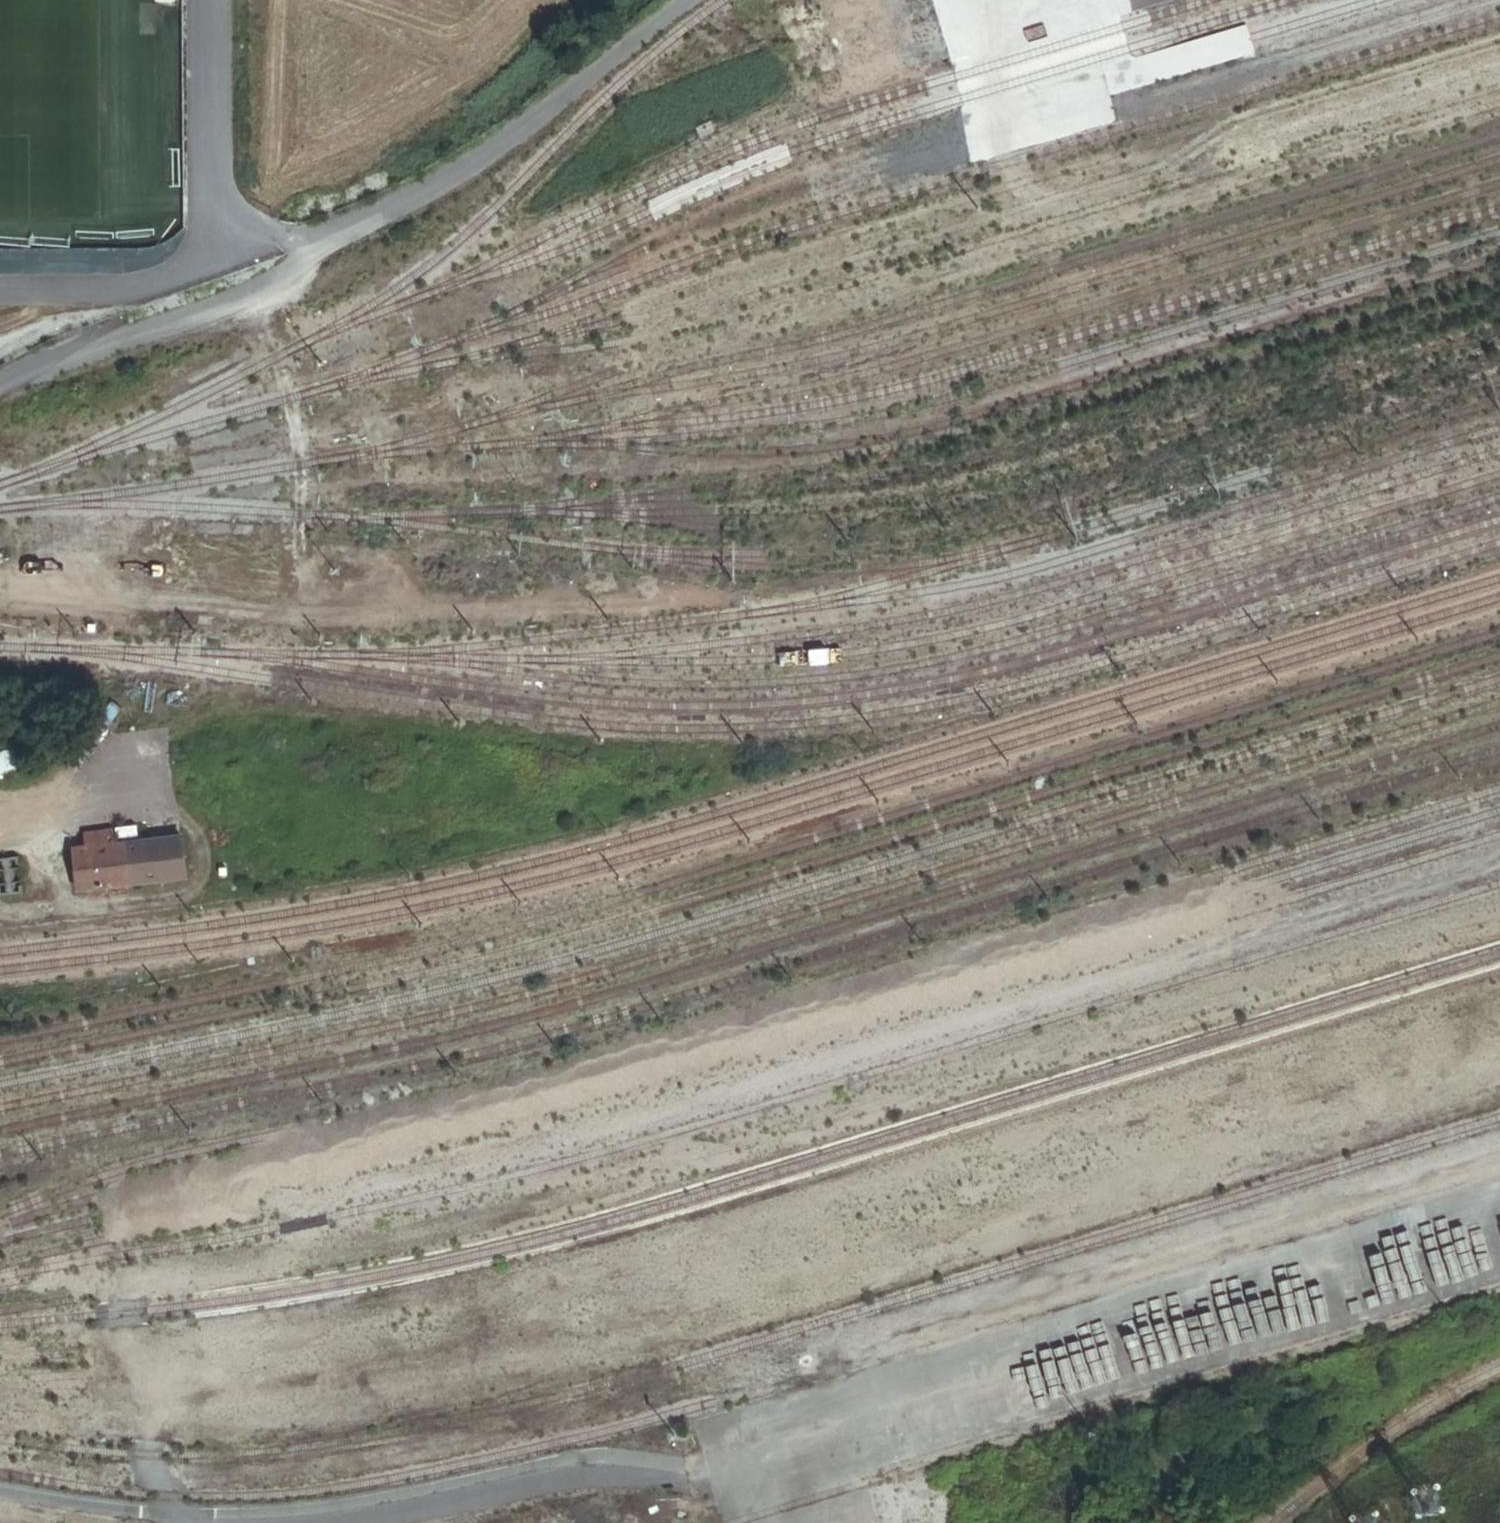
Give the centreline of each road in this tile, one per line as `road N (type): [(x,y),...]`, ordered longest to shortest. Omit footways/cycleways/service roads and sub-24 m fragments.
road 1 (unclassified): [(210,0),(213,269)]
road 2 (unclassified): [(0,291),(139,290),(213,269)]

